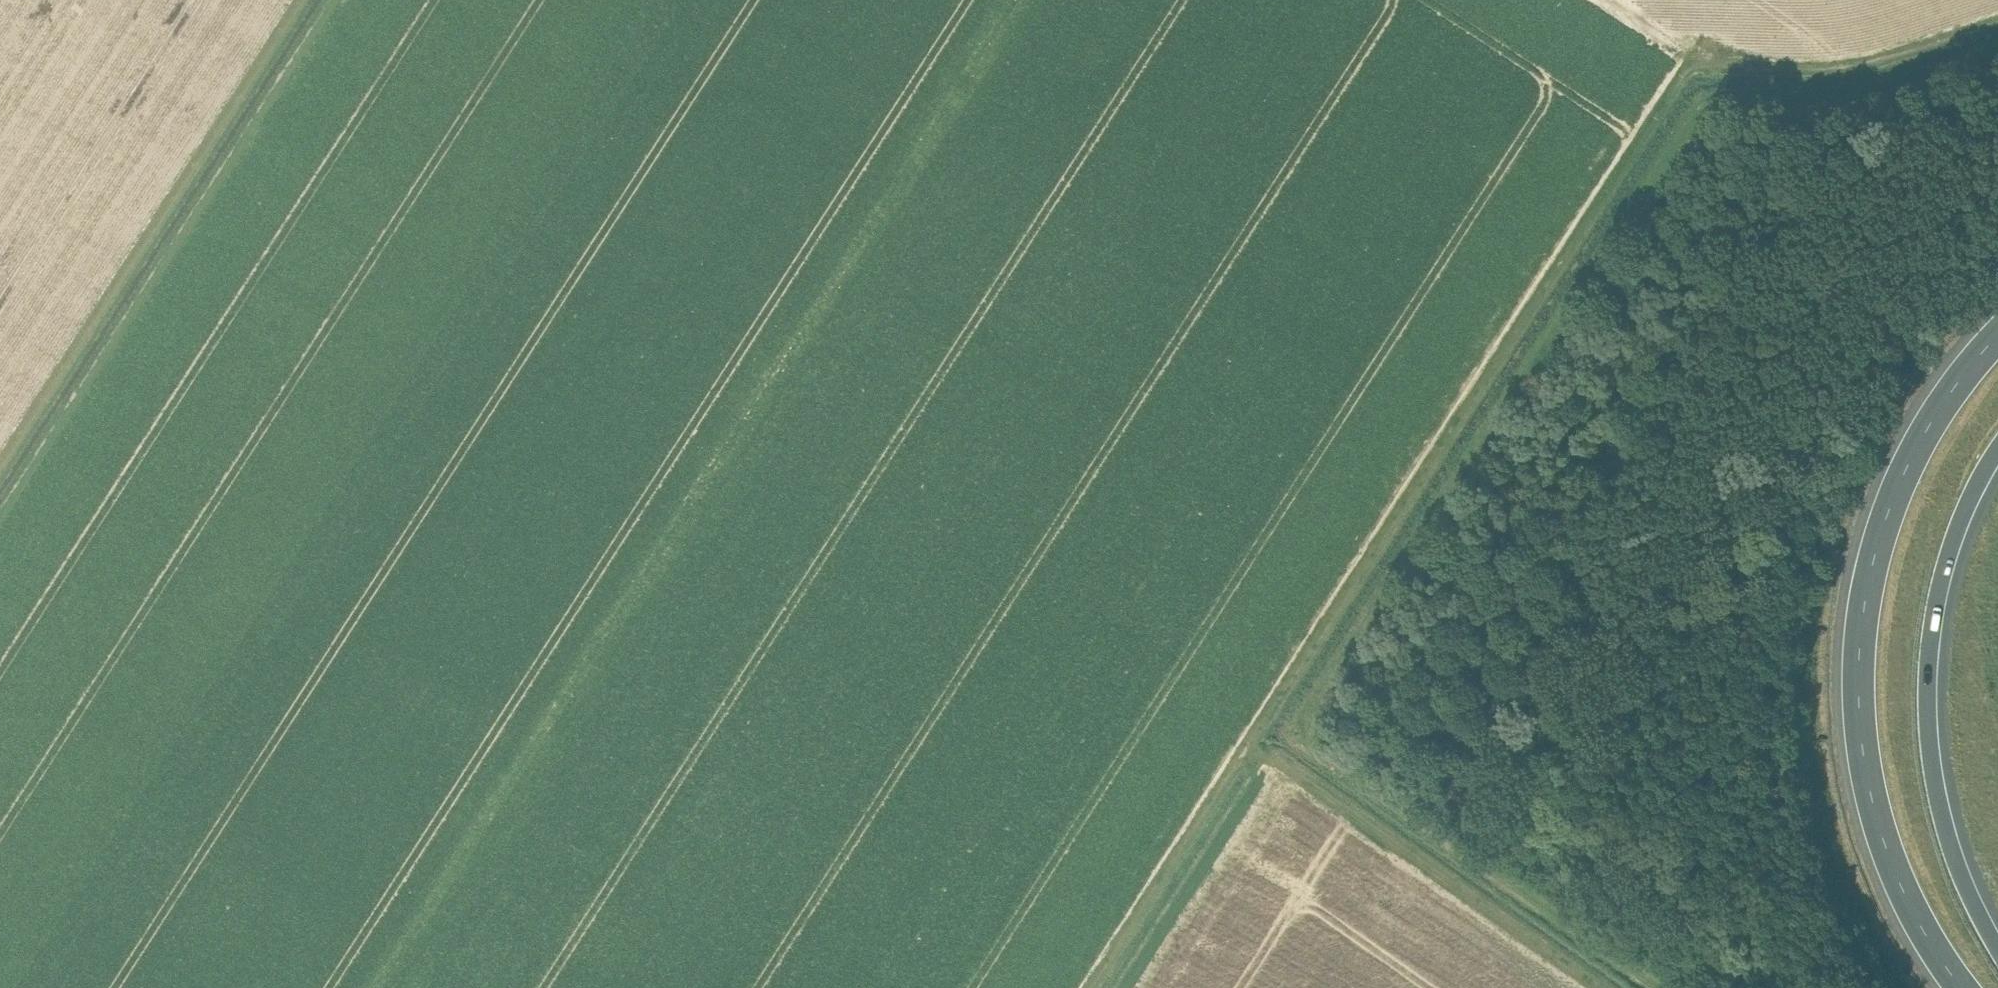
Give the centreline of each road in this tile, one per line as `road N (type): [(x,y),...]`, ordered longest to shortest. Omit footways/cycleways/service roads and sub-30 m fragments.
road 1 (motorway): [(1997,337),(1955,386),(1898,486),(1879,538),(1859,655),(1866,779),(1885,845),(1911,910),(1961,987)]
road 2 (motorway): [(1997,944),(1958,865),(1940,809),(1928,704),(1941,580),(1997,448)]

